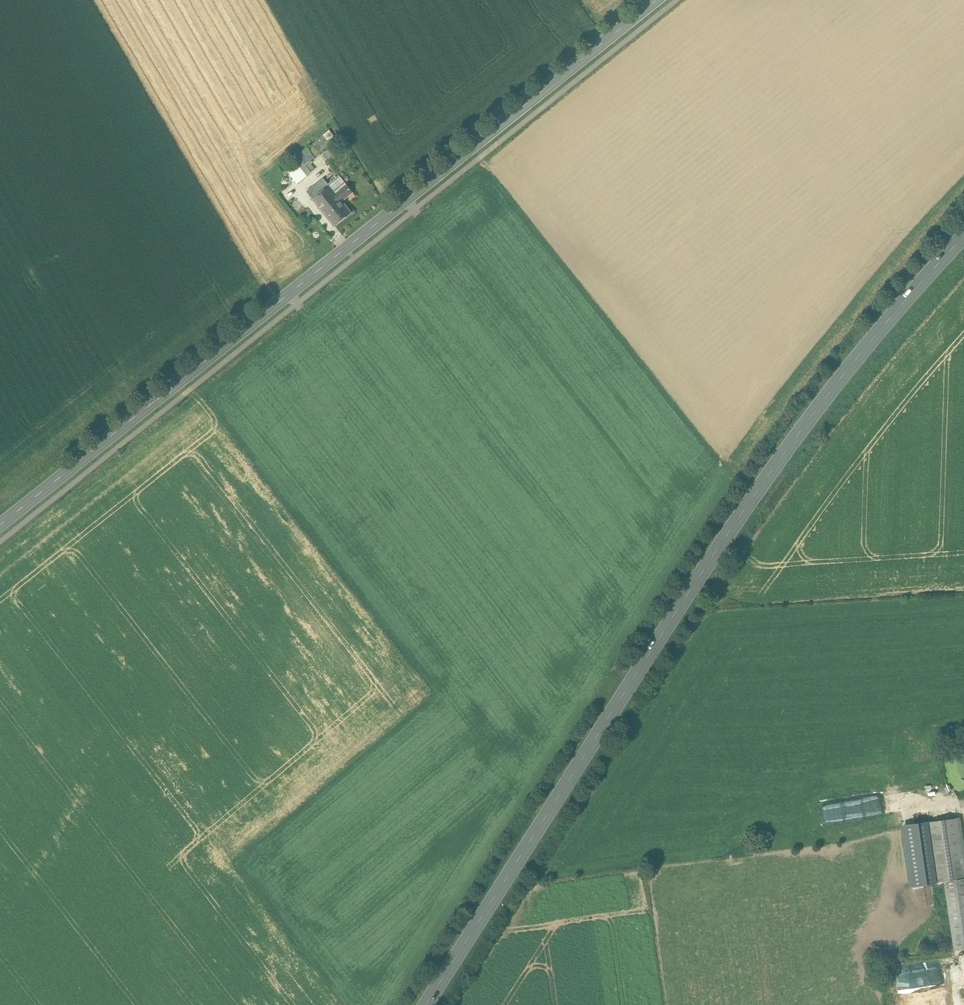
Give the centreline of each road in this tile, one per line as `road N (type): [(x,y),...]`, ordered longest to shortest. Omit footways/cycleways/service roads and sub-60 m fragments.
road 1 (primary): [(963,236),(829,396),(733,529),(426,1004)]
road 2 (tertiary): [(0,526),(657,0)]

